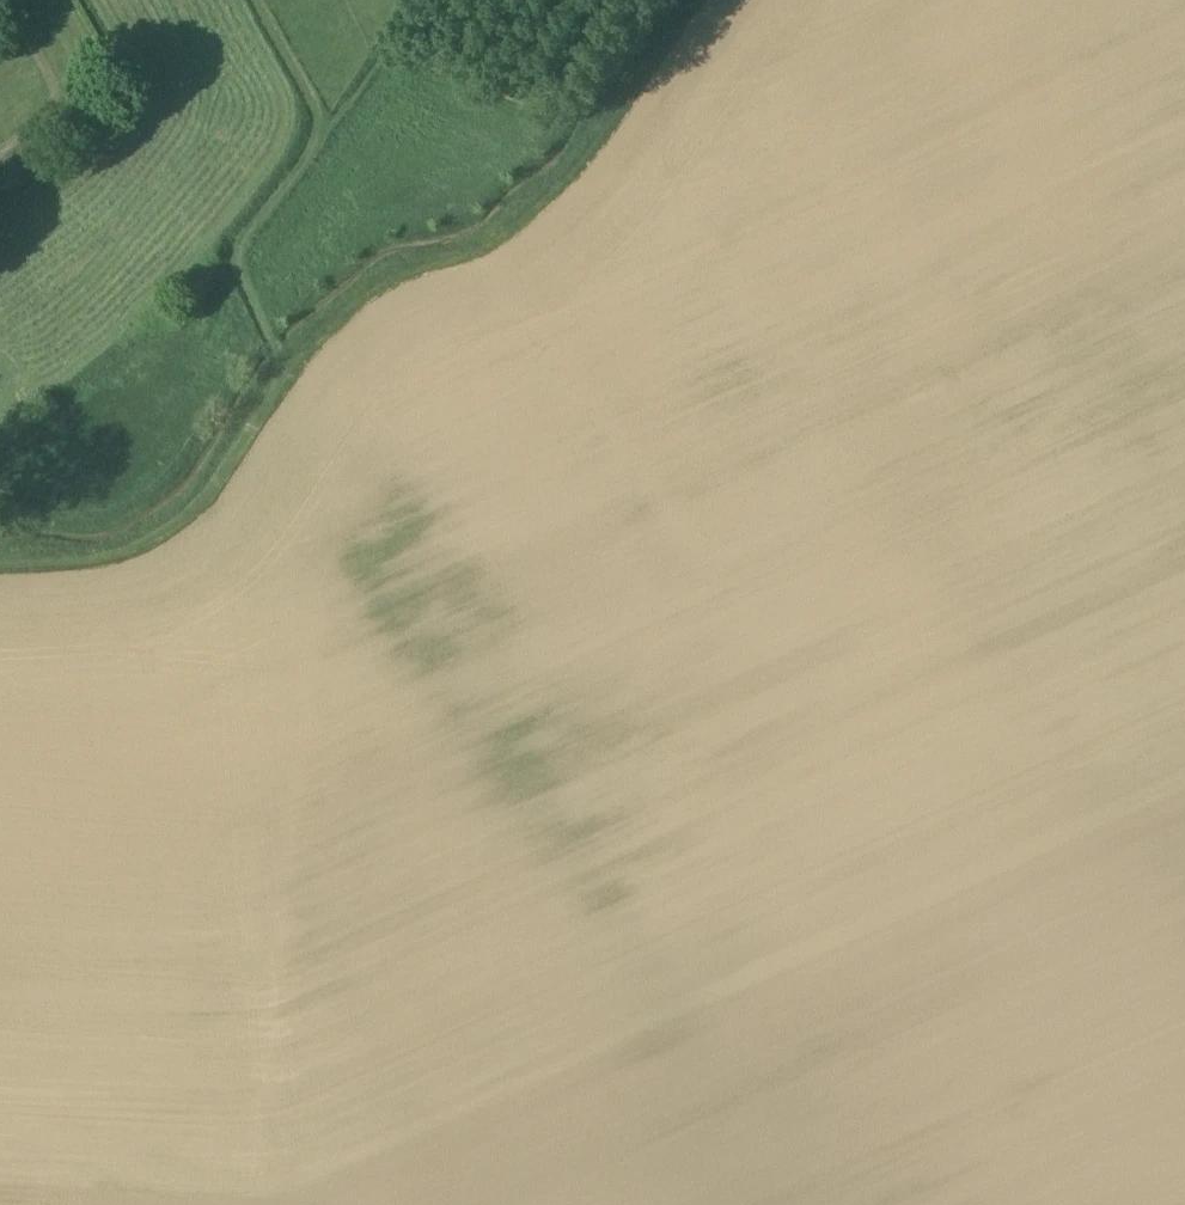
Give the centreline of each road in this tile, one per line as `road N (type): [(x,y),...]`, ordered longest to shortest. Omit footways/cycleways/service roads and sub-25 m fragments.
road 1 (track): [(0,567),(147,553),(293,378),(393,276),(489,250),(559,194),(722,0)]

